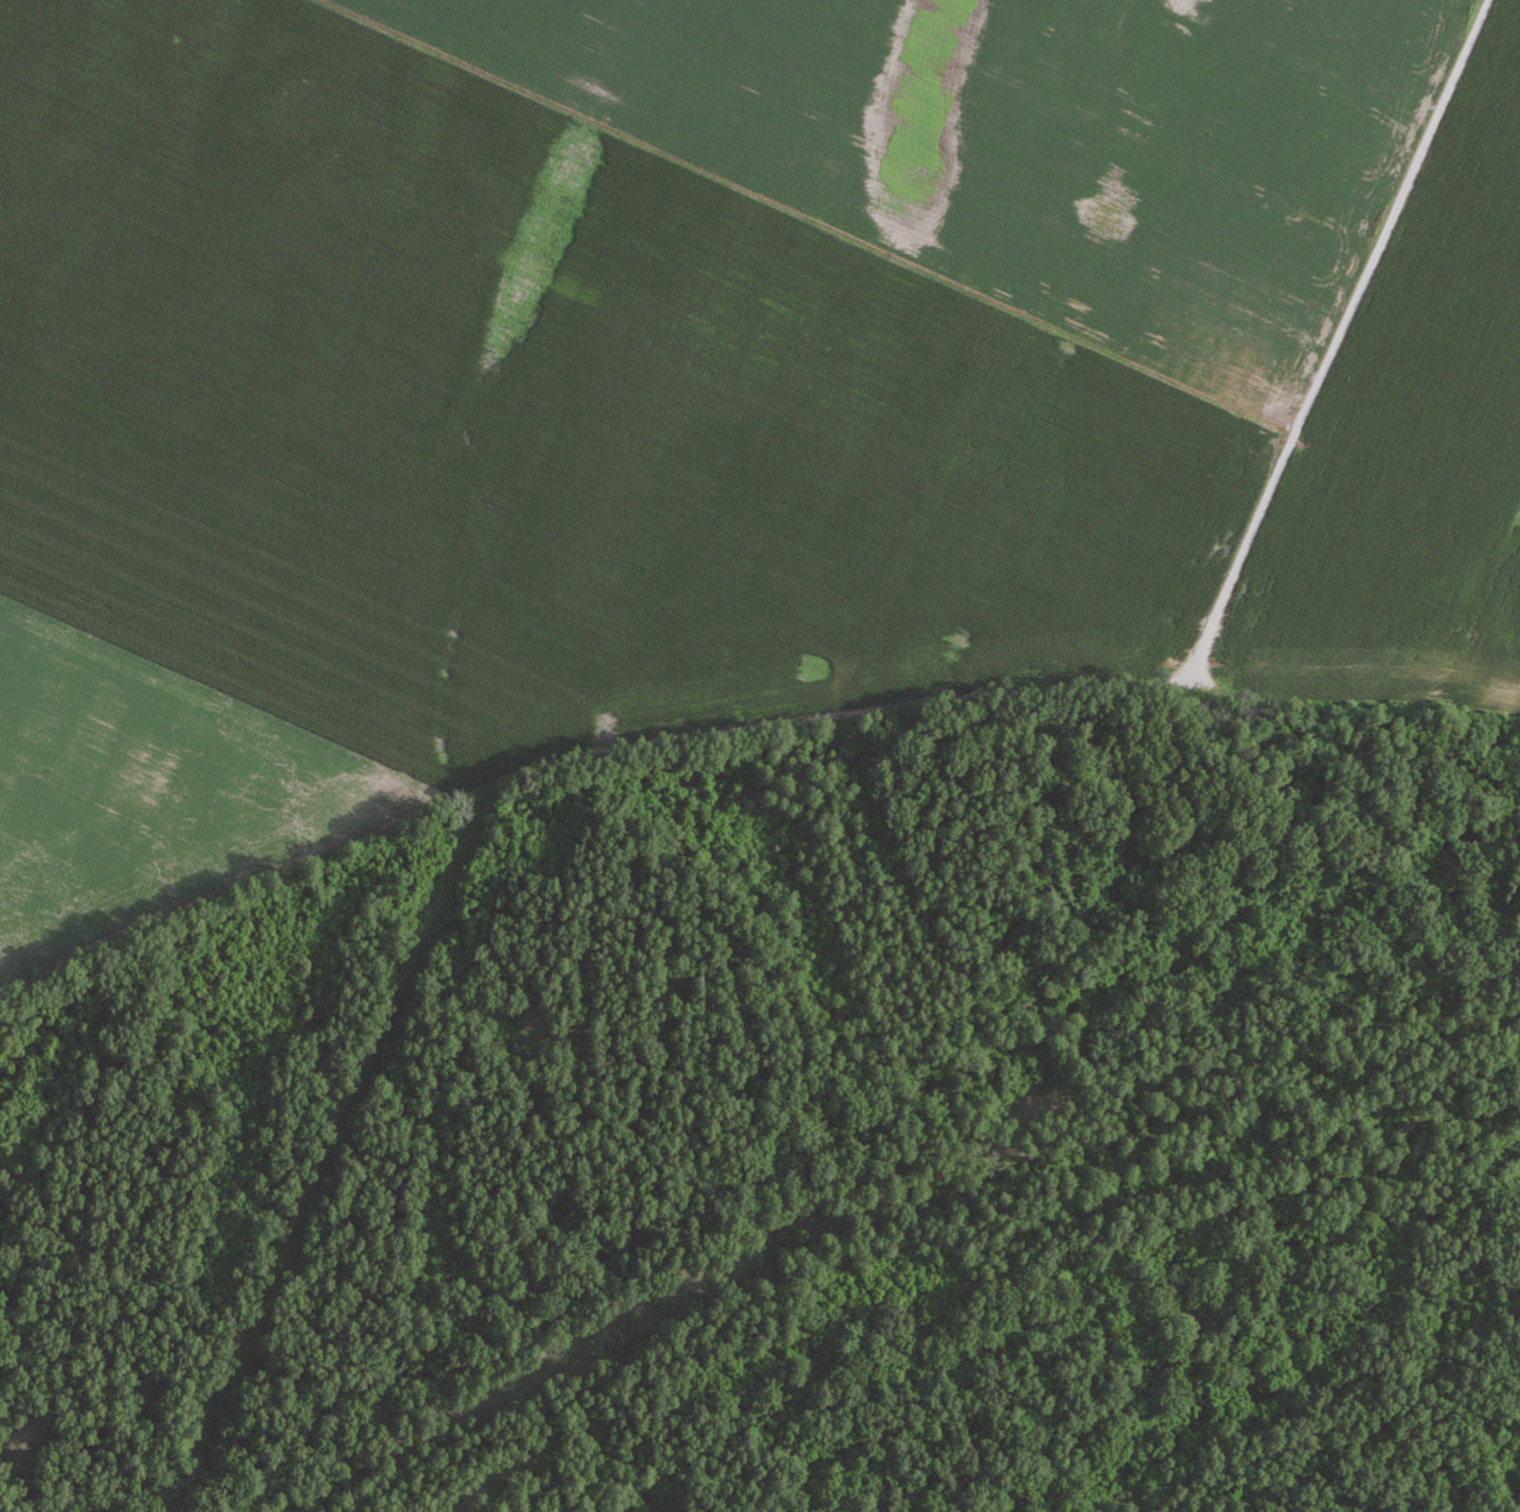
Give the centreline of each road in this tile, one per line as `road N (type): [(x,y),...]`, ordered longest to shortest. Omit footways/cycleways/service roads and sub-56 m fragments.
road 1 (track): [(1179,691),(1485,0)]

